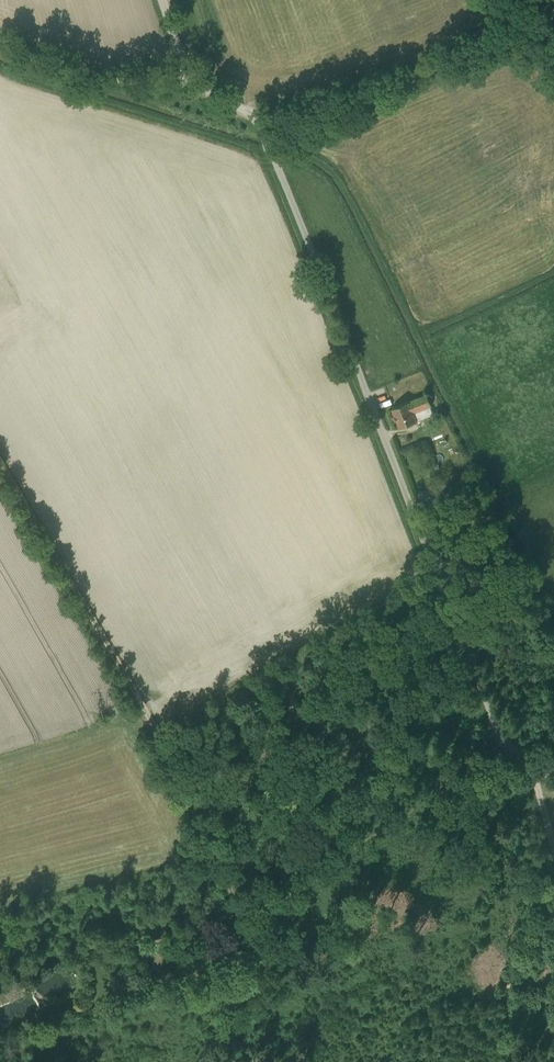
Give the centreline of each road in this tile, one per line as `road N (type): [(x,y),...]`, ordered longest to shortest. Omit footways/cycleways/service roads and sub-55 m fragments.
road 1 (unclassified): [(192,79),(261,127),(507,753),(553,760)]
road 2 (track): [(0,457),(150,726),(250,935)]
road 3 (track): [(523,28),(320,113),(252,114)]
road 4 (unclassified): [(192,79),(98,79),(0,43)]
road 5 (track): [(553,897),(520,755)]

